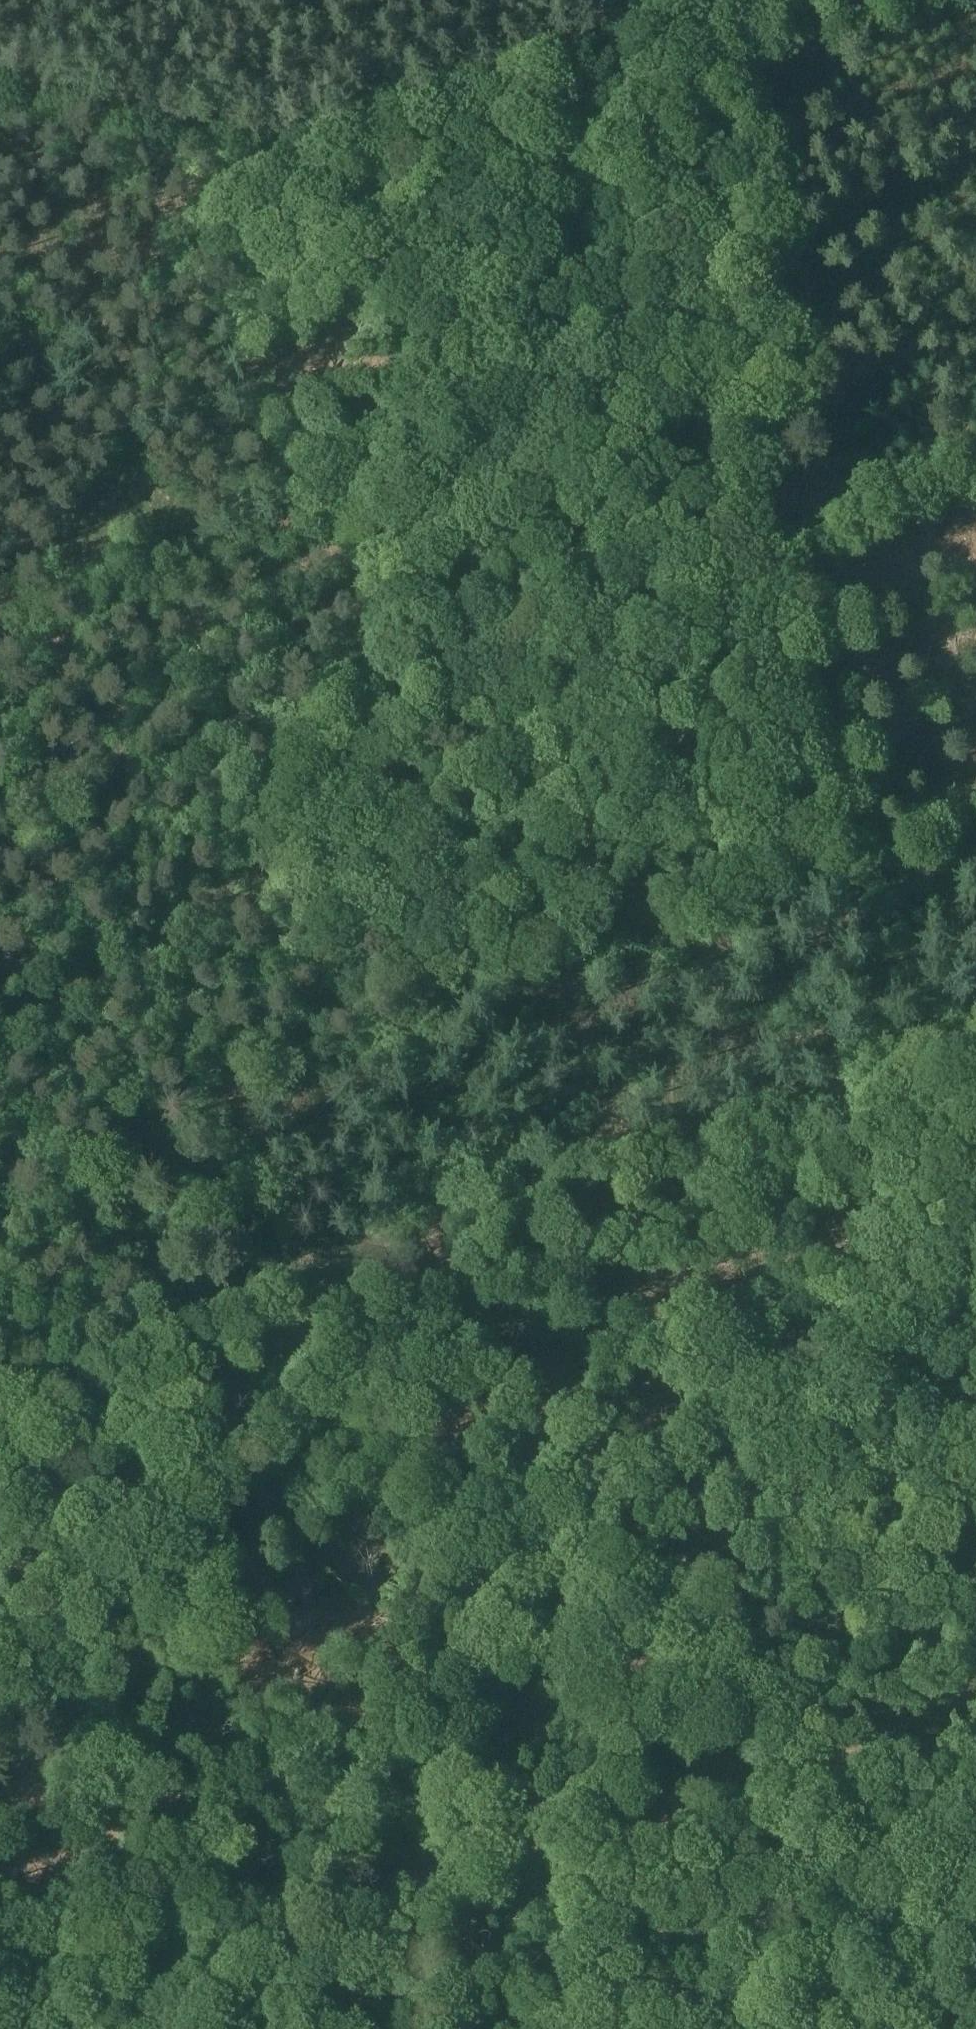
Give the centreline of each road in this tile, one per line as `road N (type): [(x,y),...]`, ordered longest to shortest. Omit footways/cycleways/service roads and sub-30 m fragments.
road 1 (track): [(673,1145),(670,1073),(706,787),(705,727),(678,605),(664,464),(668,283),(657,152),(620,0)]
road 2 (track): [(0,1382),(975,1034)]
road 3 (track): [(151,2028),(0,1600)]

